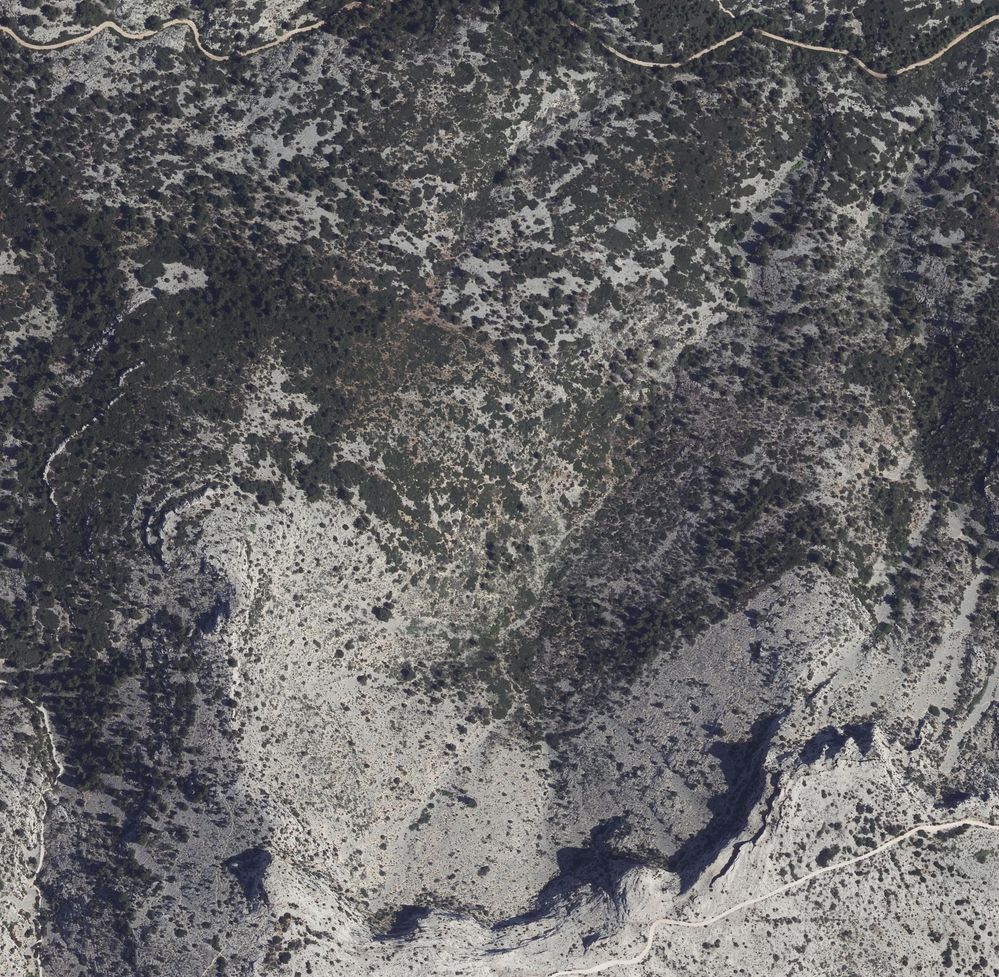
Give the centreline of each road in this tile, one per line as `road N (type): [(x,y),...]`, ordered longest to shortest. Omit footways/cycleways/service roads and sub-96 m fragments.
road 1 (track): [(552,976),(634,962),(648,951),(656,924),(709,923),(919,828),(998,827)]
road 2 (track): [(569,20),(644,64),(683,63),(752,30),(844,52),(881,76),(927,62),(998,16)]
road 3 (track): [(0,27),(43,48),(109,24),(136,37),(182,20),(203,50),(227,59),(354,5),(397,0)]

